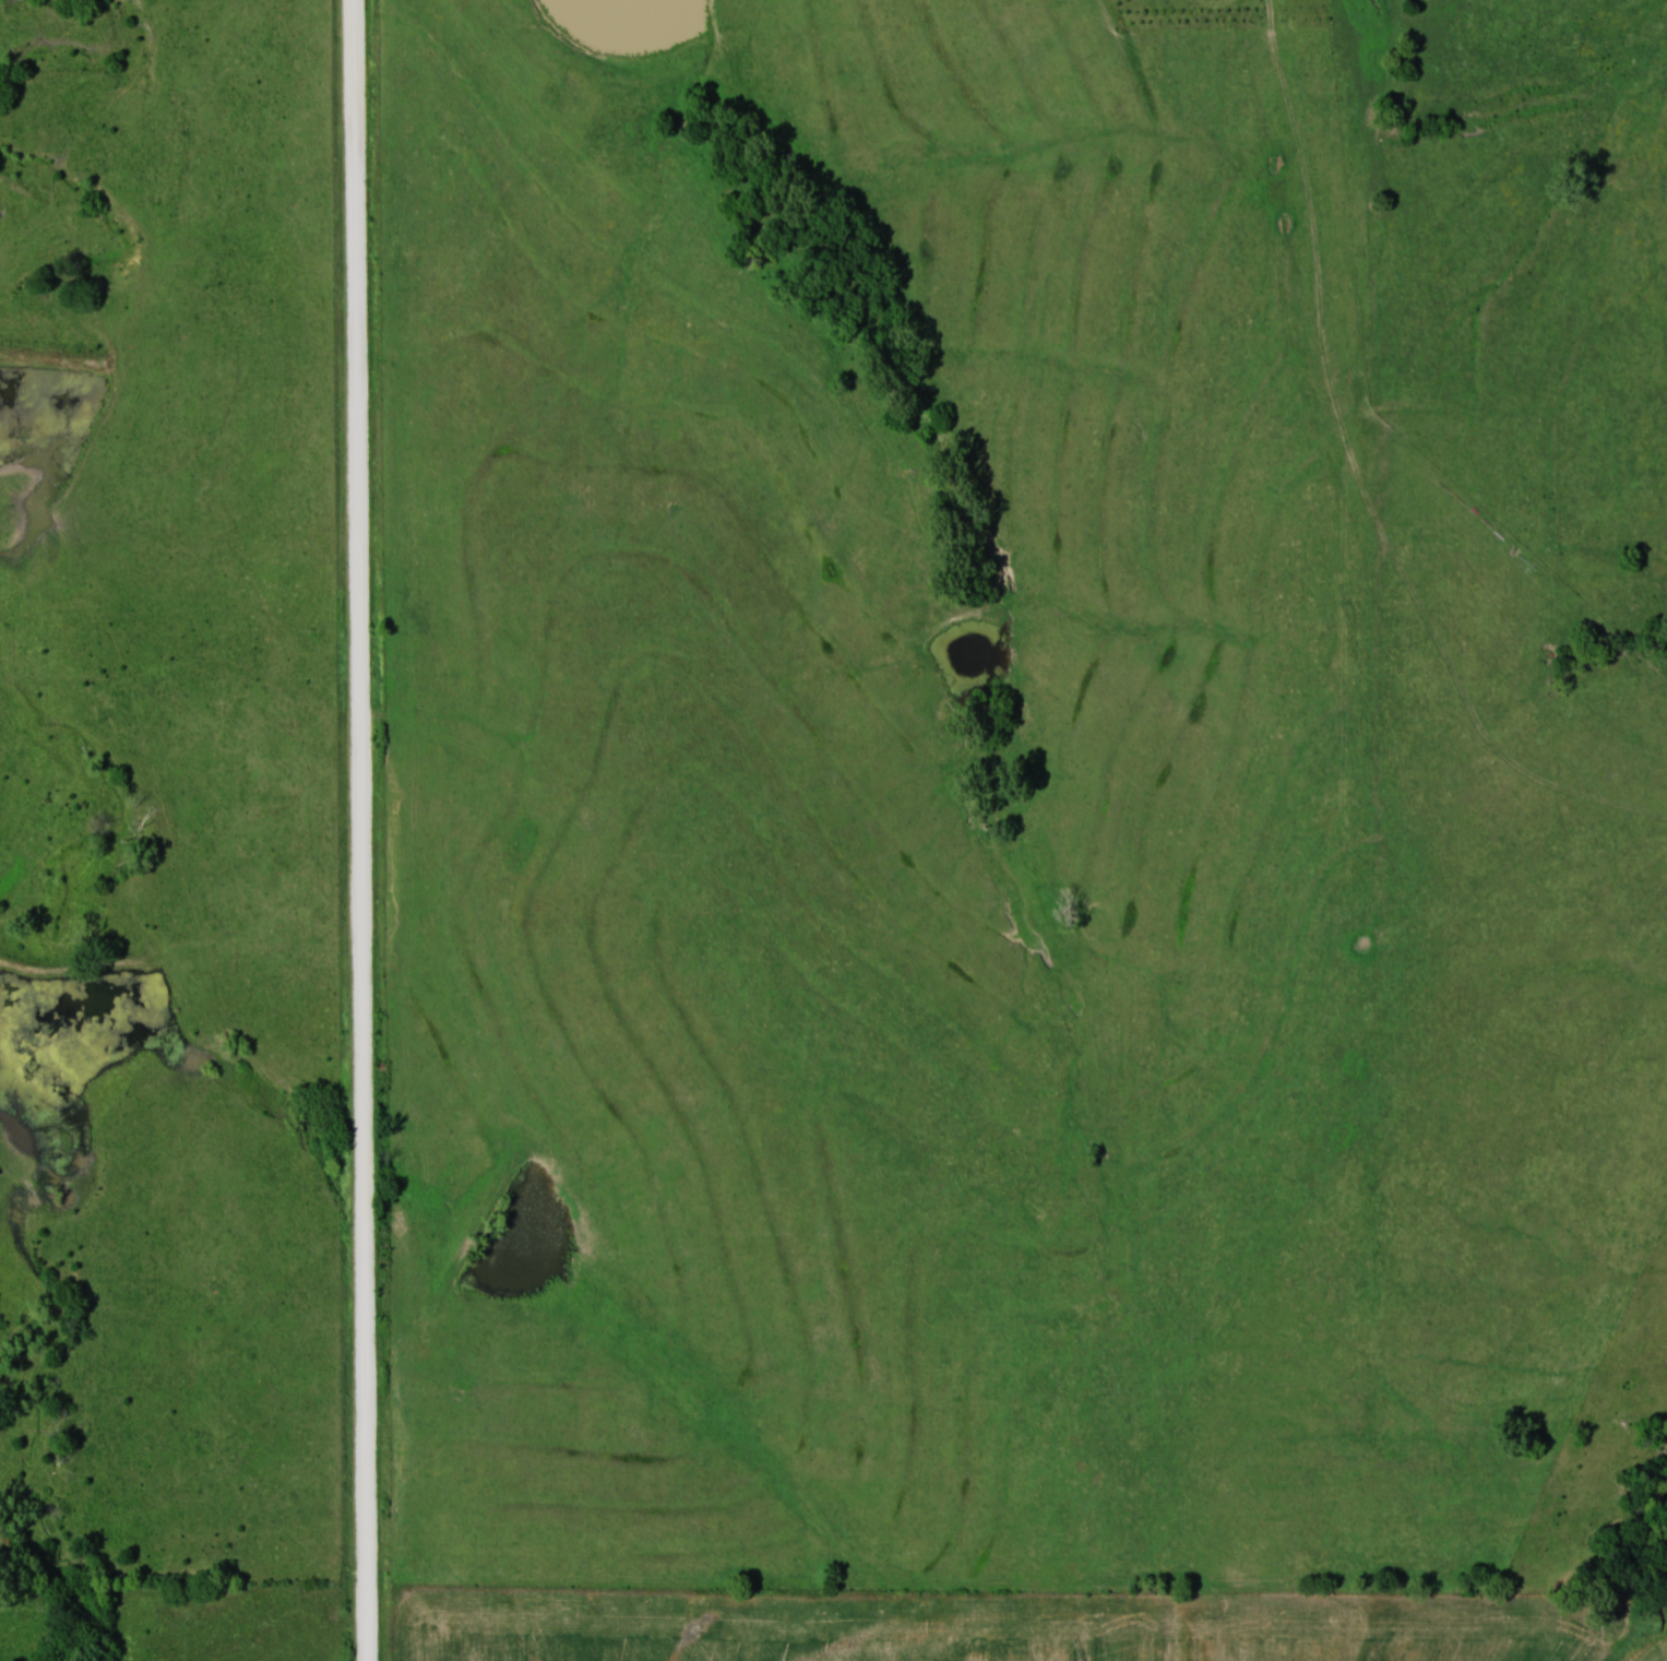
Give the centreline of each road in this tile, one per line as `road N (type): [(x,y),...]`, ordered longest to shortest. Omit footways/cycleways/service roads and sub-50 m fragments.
road 1 (tertiary): [(369,1660),(356,0)]

